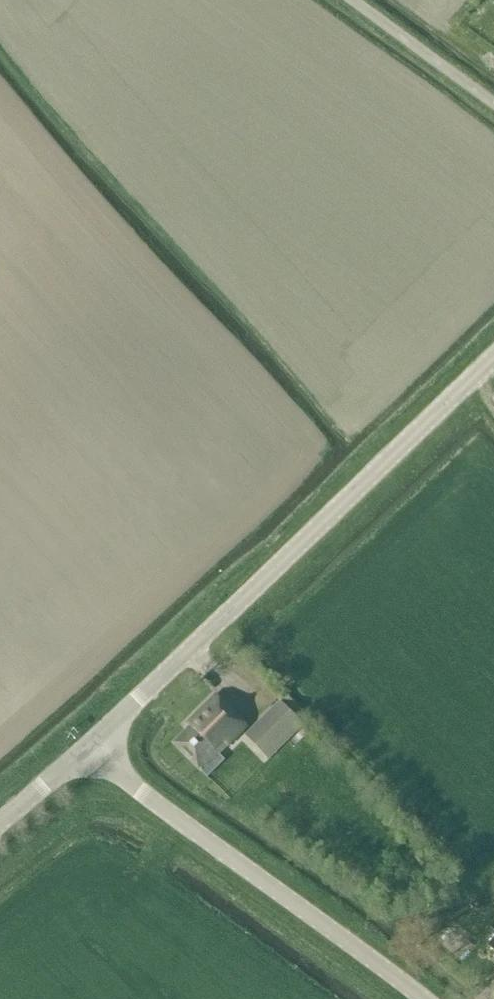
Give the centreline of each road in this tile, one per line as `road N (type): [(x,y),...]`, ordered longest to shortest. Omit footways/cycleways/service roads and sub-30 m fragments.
road 1 (tertiary): [(88,748),(493,360)]
road 2 (tertiary): [(425,998),(88,748)]
road 3 (unclassified): [(493,102),(355,0)]

